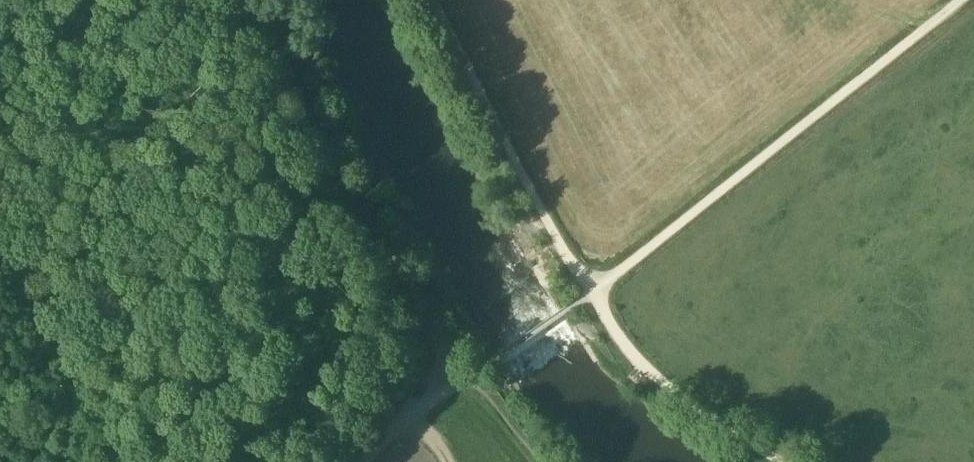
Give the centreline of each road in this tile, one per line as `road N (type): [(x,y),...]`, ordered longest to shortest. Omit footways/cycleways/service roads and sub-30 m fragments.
road 1 (track): [(592,291),(959,0)]
road 2 (track): [(260,0),(466,377)]
road 3 (track): [(436,0),(529,189),(592,291)]
road 4 (track): [(592,291),(640,365),(787,461)]
road 5 (track): [(367,461),(410,415),(485,365)]

